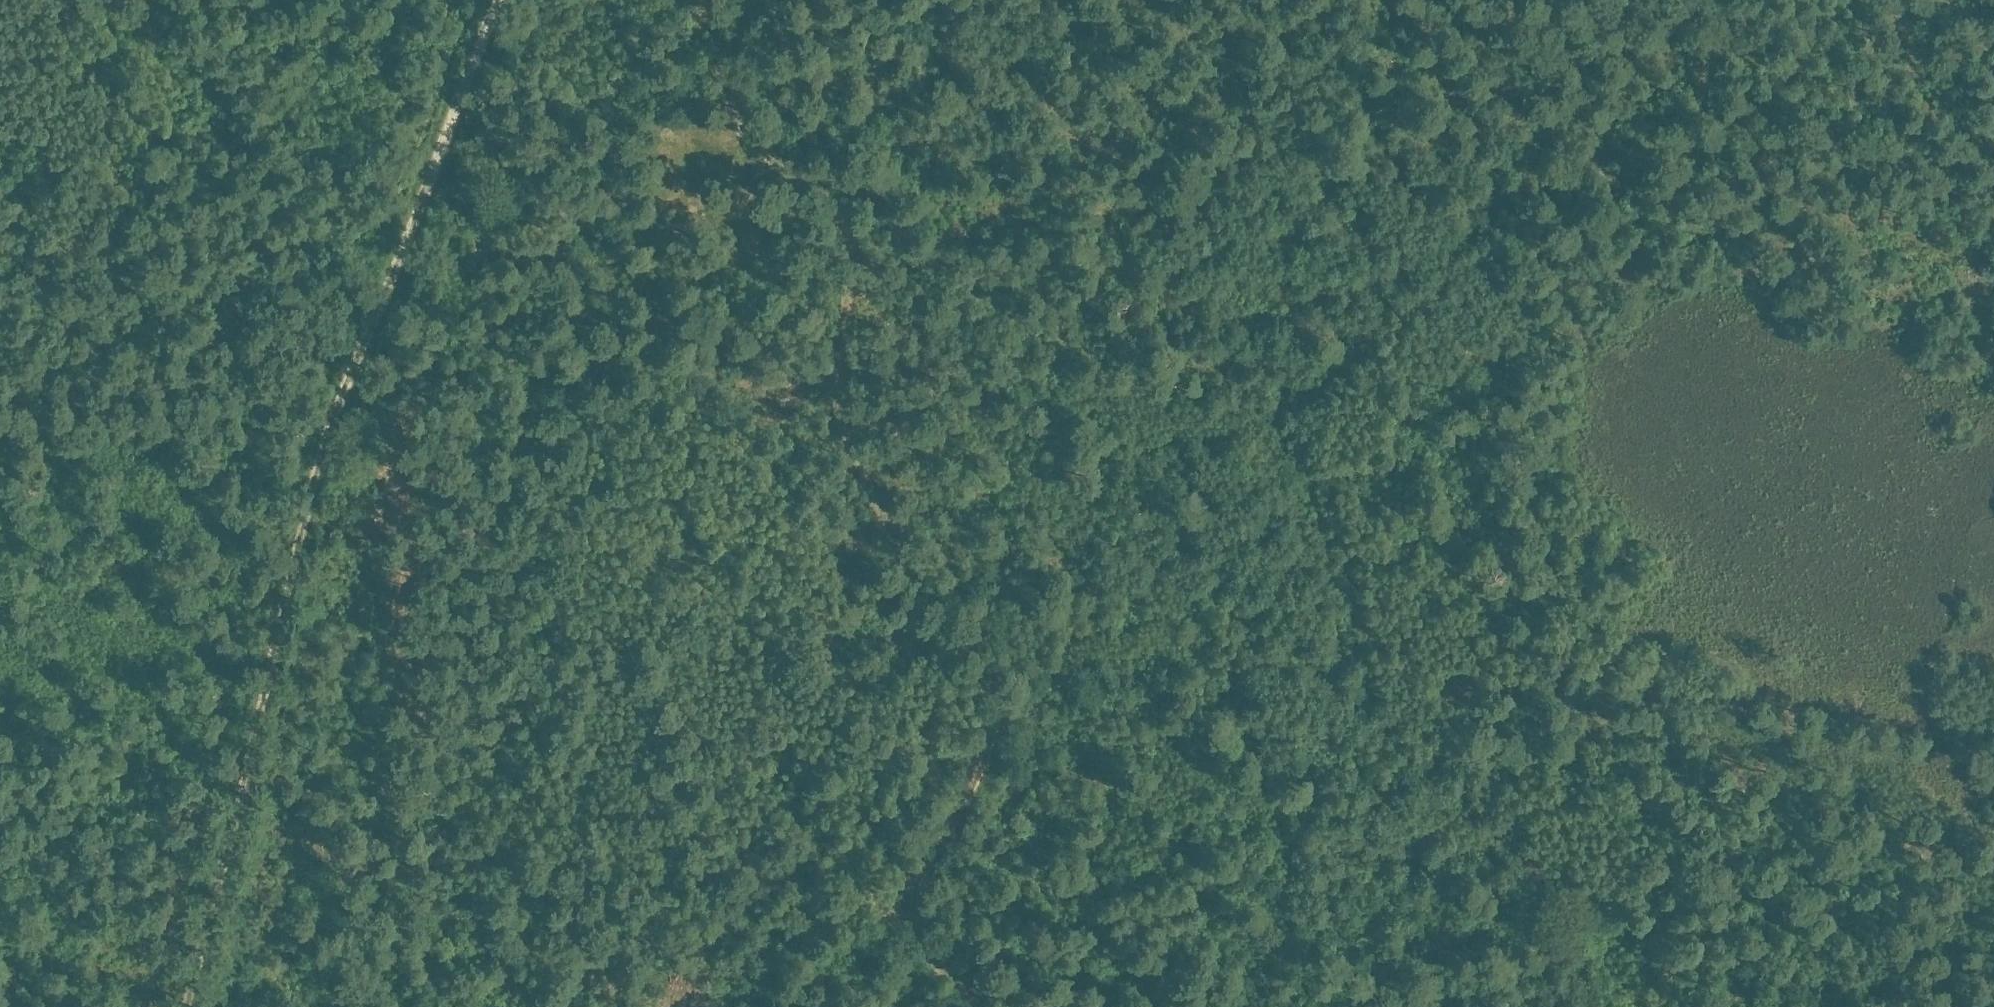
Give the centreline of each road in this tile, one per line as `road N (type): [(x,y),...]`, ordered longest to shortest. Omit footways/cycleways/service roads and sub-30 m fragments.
road 1 (track): [(972,1006),(941,966),(938,896),(993,806),(1045,687),(1051,648),(961,510),(945,445),(880,319),(859,96),(878,50),(864,0)]
road 2 (track): [(505,0),(327,461),(190,1006)]

